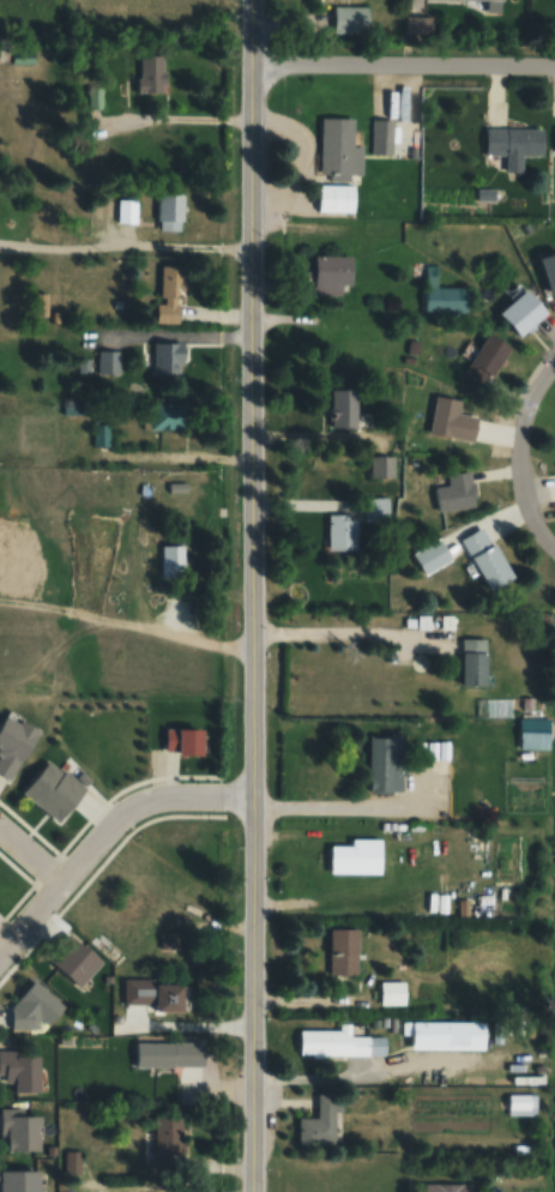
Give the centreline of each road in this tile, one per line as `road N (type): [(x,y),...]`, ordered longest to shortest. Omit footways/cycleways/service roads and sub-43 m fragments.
road 1 (tertiary): [(243,699),(246,343)]
road 2 (tertiary): [(242,1042),(243,699)]
road 3 (residential): [(554,71),(246,72)]
road 4 (residential): [(243,795),(175,795),(127,812),(0,947)]
road 5 (tertiary): [(246,343),(246,72)]
road 6 (residential): [(554,550),(529,512),(520,443),(526,405),(554,365)]
road 7 (tertiary): [(241,1191),(242,1042)]

